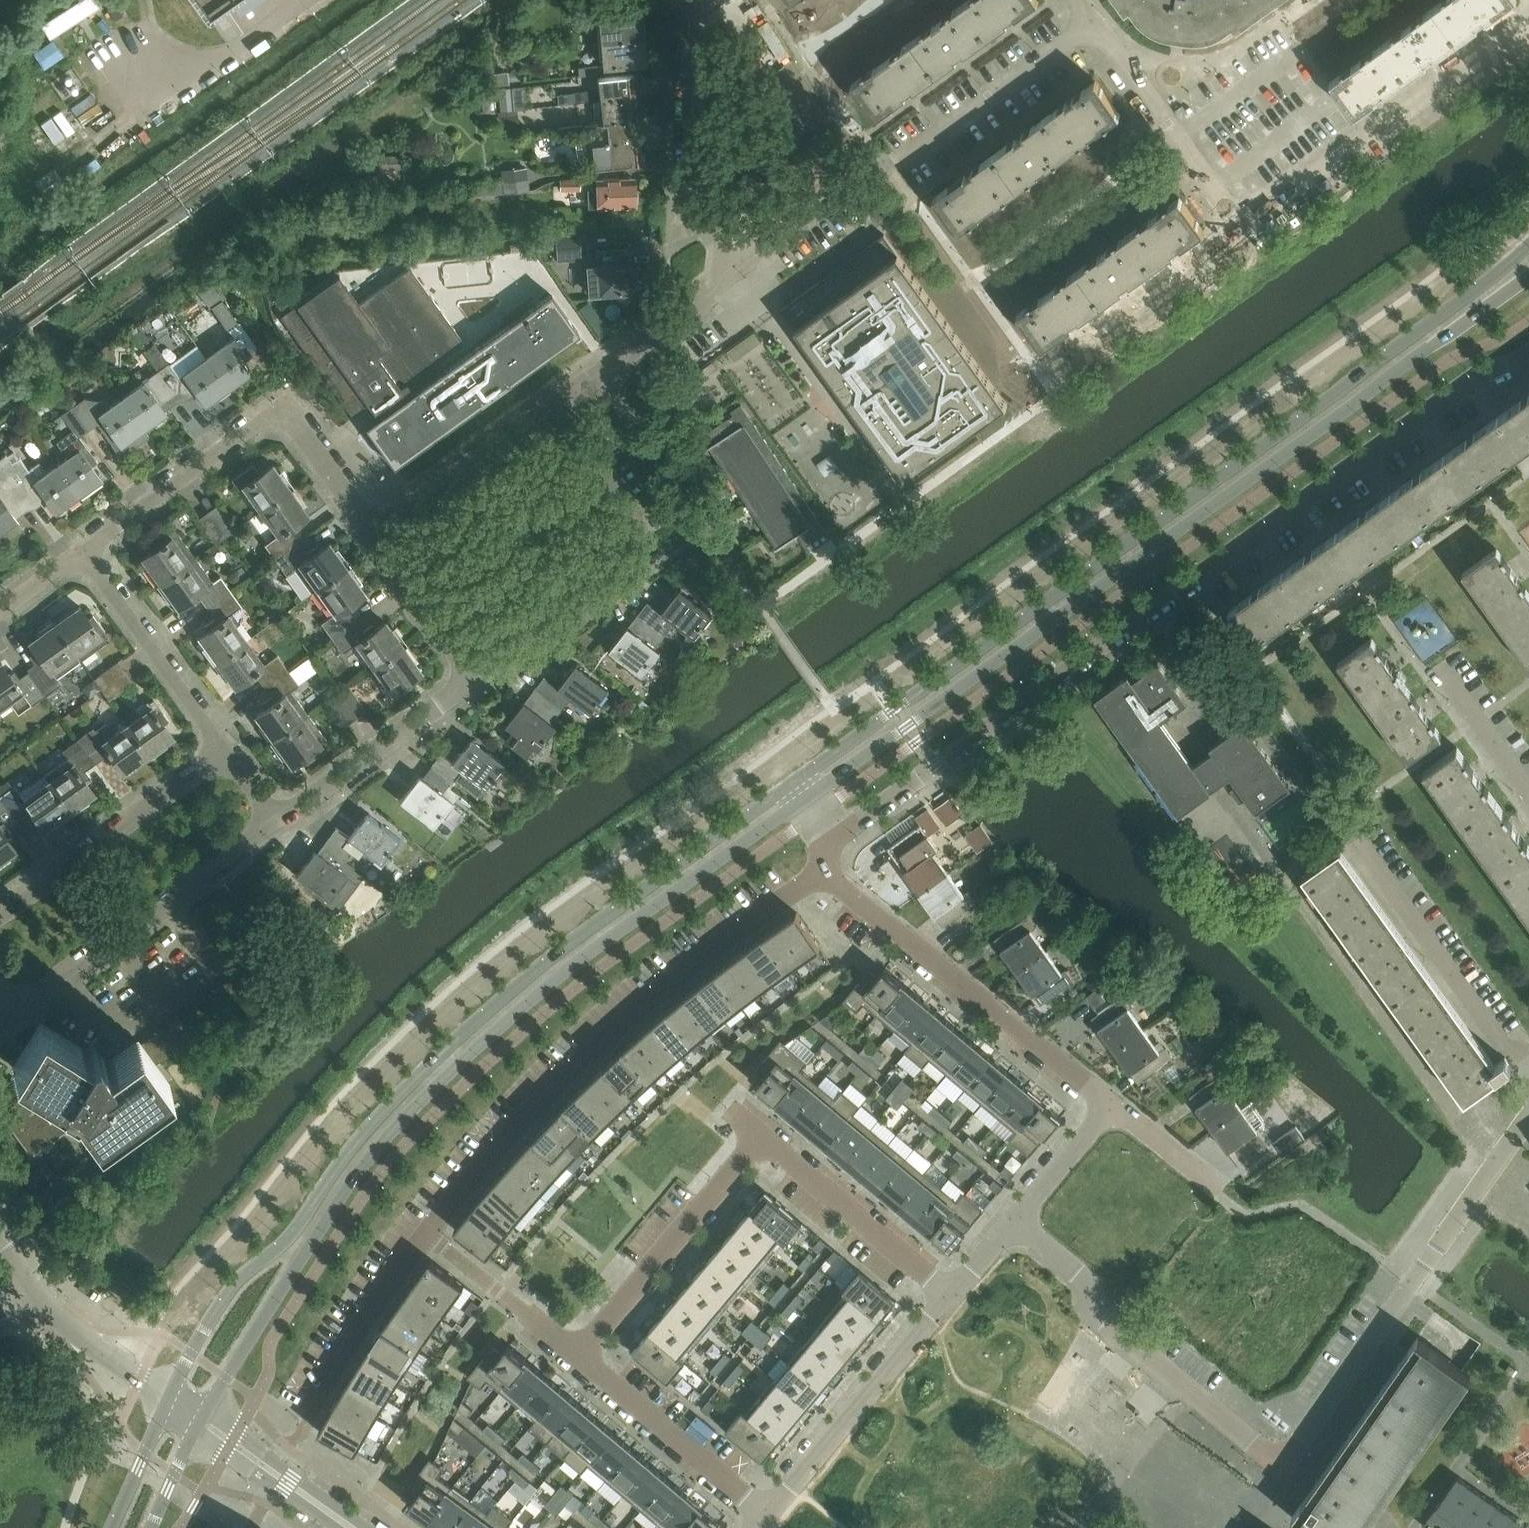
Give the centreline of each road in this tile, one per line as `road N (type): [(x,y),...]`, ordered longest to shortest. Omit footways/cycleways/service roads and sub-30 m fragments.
road 1 (secondary): [(1528,247),(793,783)]
road 2 (secondary): [(793,783),(531,971),(428,1067),(355,1147),(293,1237),(237,1280),(166,1402)]
road 3 (secondary): [(807,799),(1528,280)]
road 4 (secondary): [(200,1422),(345,1192),(399,1125),(548,987),(807,799)]
road 5 (residential): [(836,841),(1470,382),(1528,351)]
road 6 (residential): [(427,1233),(518,1125),(626,1019),(721,942),(821,876)]
road 7 (residential): [(744,270),(1095,22)]
road 8 (residential): [(1284,1468),(1528,1124)]
road 9 (residential): [(475,681),(659,552),(555,404)]
road 10 (residential): [(1284,1468),(1116,1328),(1077,1272),(1014,1220)]
road 11 (residential): [(1111,1103),(821,876)]
road 12 (residential): [(1241,226),(1528,20)]
road 13 (residential): [(9,1018),(277,819)]
road 14 (residential): [(1528,1066),(1347,813)]
road 15 (residential): [(767,1515),(951,1295)]
road 16 (residential): [(744,270),(692,196),(690,0)]
road 17 (residential): [(763,1139),(577,1353)]
road 18 (residential): [(0,909),(222,745)]
road 19 (residential): [(1095,22),(1241,226)]
road 20 (residential): [(577,1353),(767,1515)]
road 21 (residential): [(83,554),(285,412)]
road 22 (residential): [(951,1295),(763,1139)]
road 23 (residential): [(277,819),(475,681)]
road 24 (residential): [(222,745),(83,554)]
road 25 (residential): [(1051,363),(1241,226)]
road 26 (residential): [(555,404),(744,270)]
road 27 (residential): [(371,533),(555,404)]
road 28 (residential): [(313,1410),(427,1233)]
road 29 (residential): [(427,1233),(577,1353)]
road 30 (residential): [(475,681),(371,533)]
road 31 (residential): [(1014,1220),(1111,1103)]
road 32 (residential): [(1528,797),(1441,673)]
road 33 (residential): [(371,533),(285,412)]
road 34 (residential): [(232,1445),(351,1527)]
road 35 (residential): [(1221,1191),(1111,1103)]
road 36 (secondary): [(166,1402),(113,1527)]
road 37 (unclassified): [(166,1402),(66,1327)]

